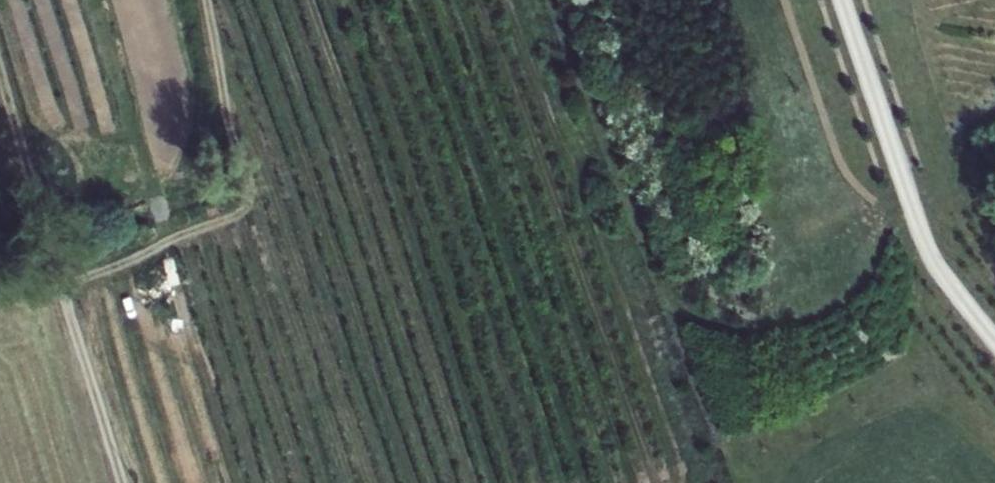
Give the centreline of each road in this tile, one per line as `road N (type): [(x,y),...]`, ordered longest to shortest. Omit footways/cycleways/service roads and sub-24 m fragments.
road 1 (track): [(0,69),(121,482)]
road 2 (track): [(64,288),(243,209),(247,184),(206,0)]

